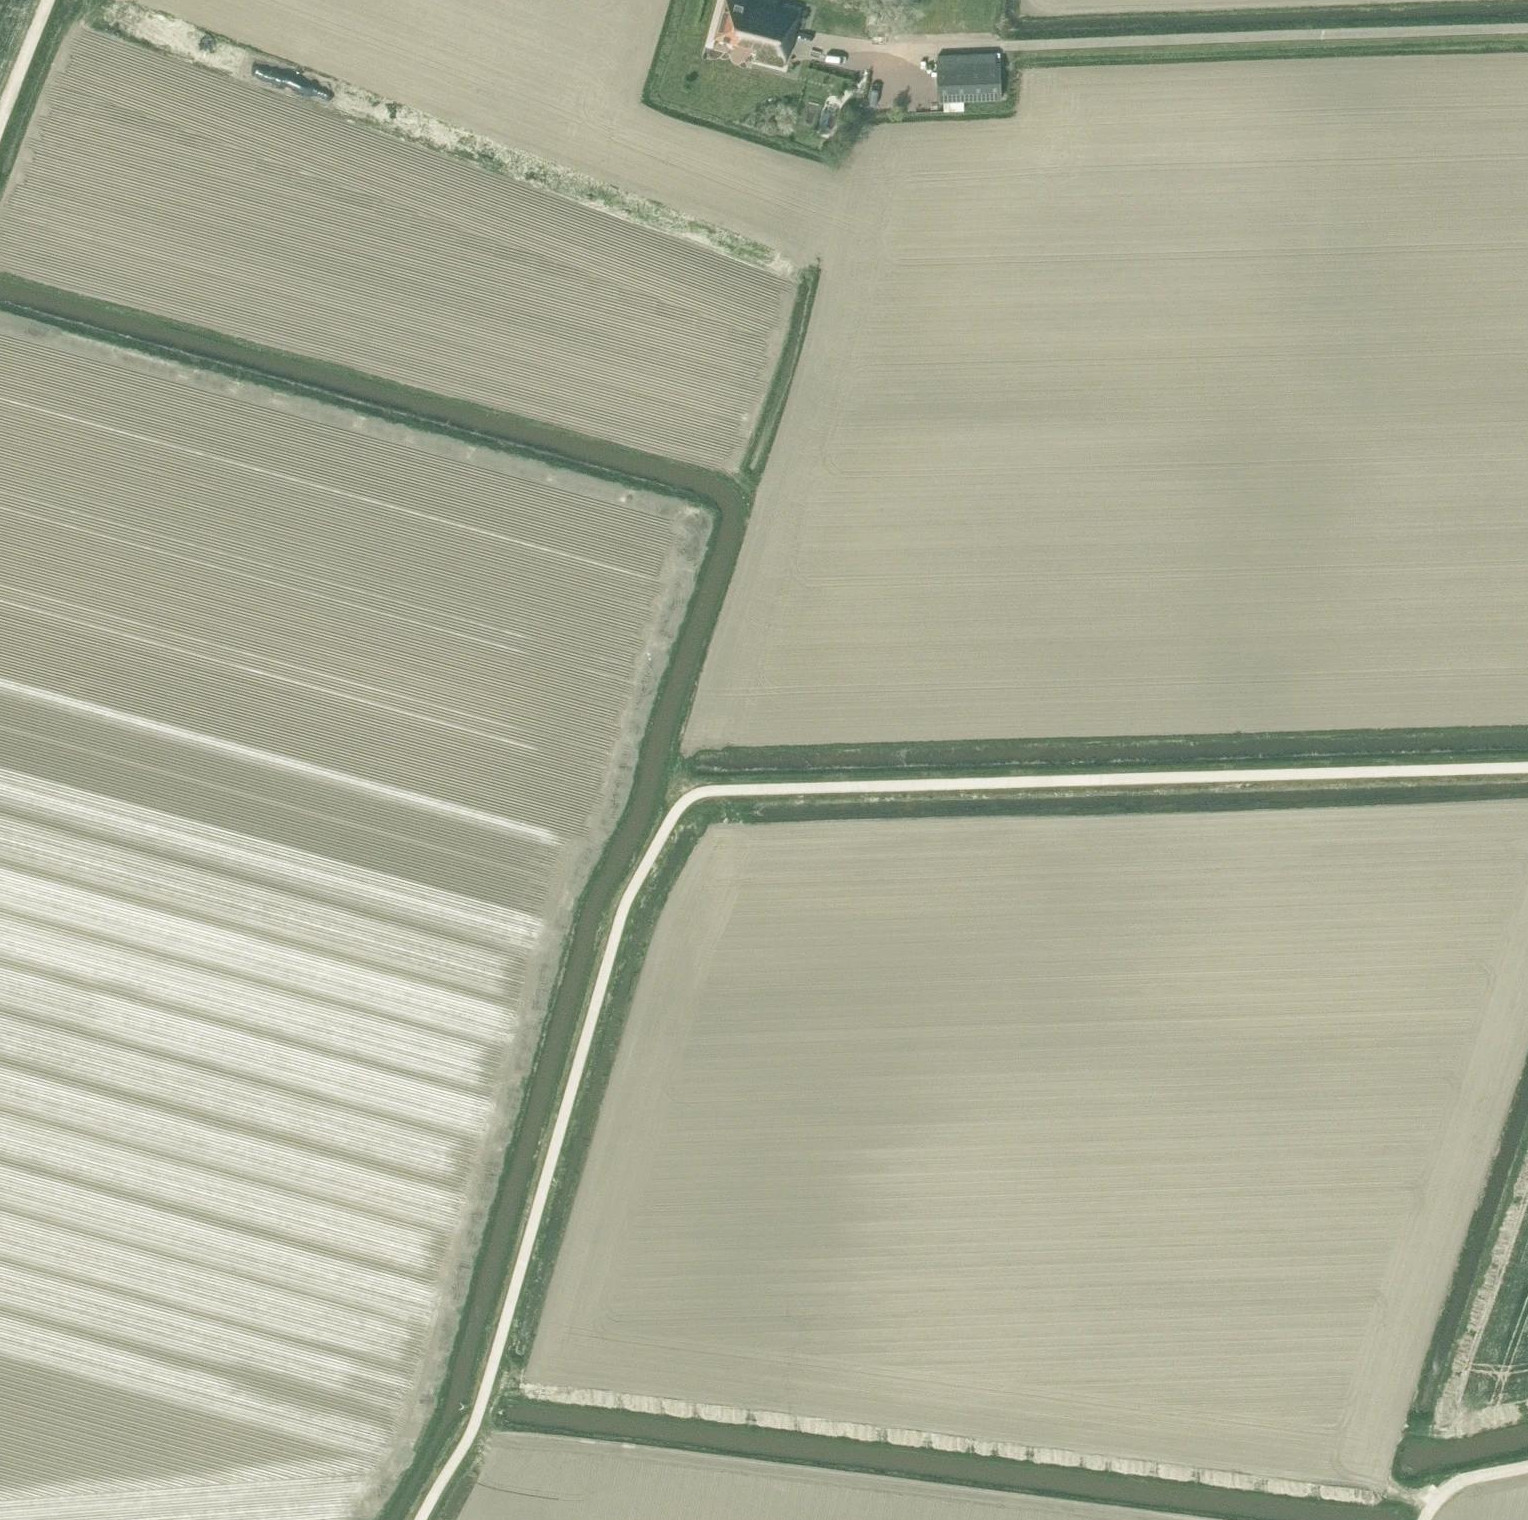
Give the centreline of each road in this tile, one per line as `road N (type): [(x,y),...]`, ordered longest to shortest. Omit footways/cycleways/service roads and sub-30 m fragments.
road 1 (track): [(0,124),(49,0)]
road 2 (track): [(1527,1467),(1460,1484),(1425,1519)]

